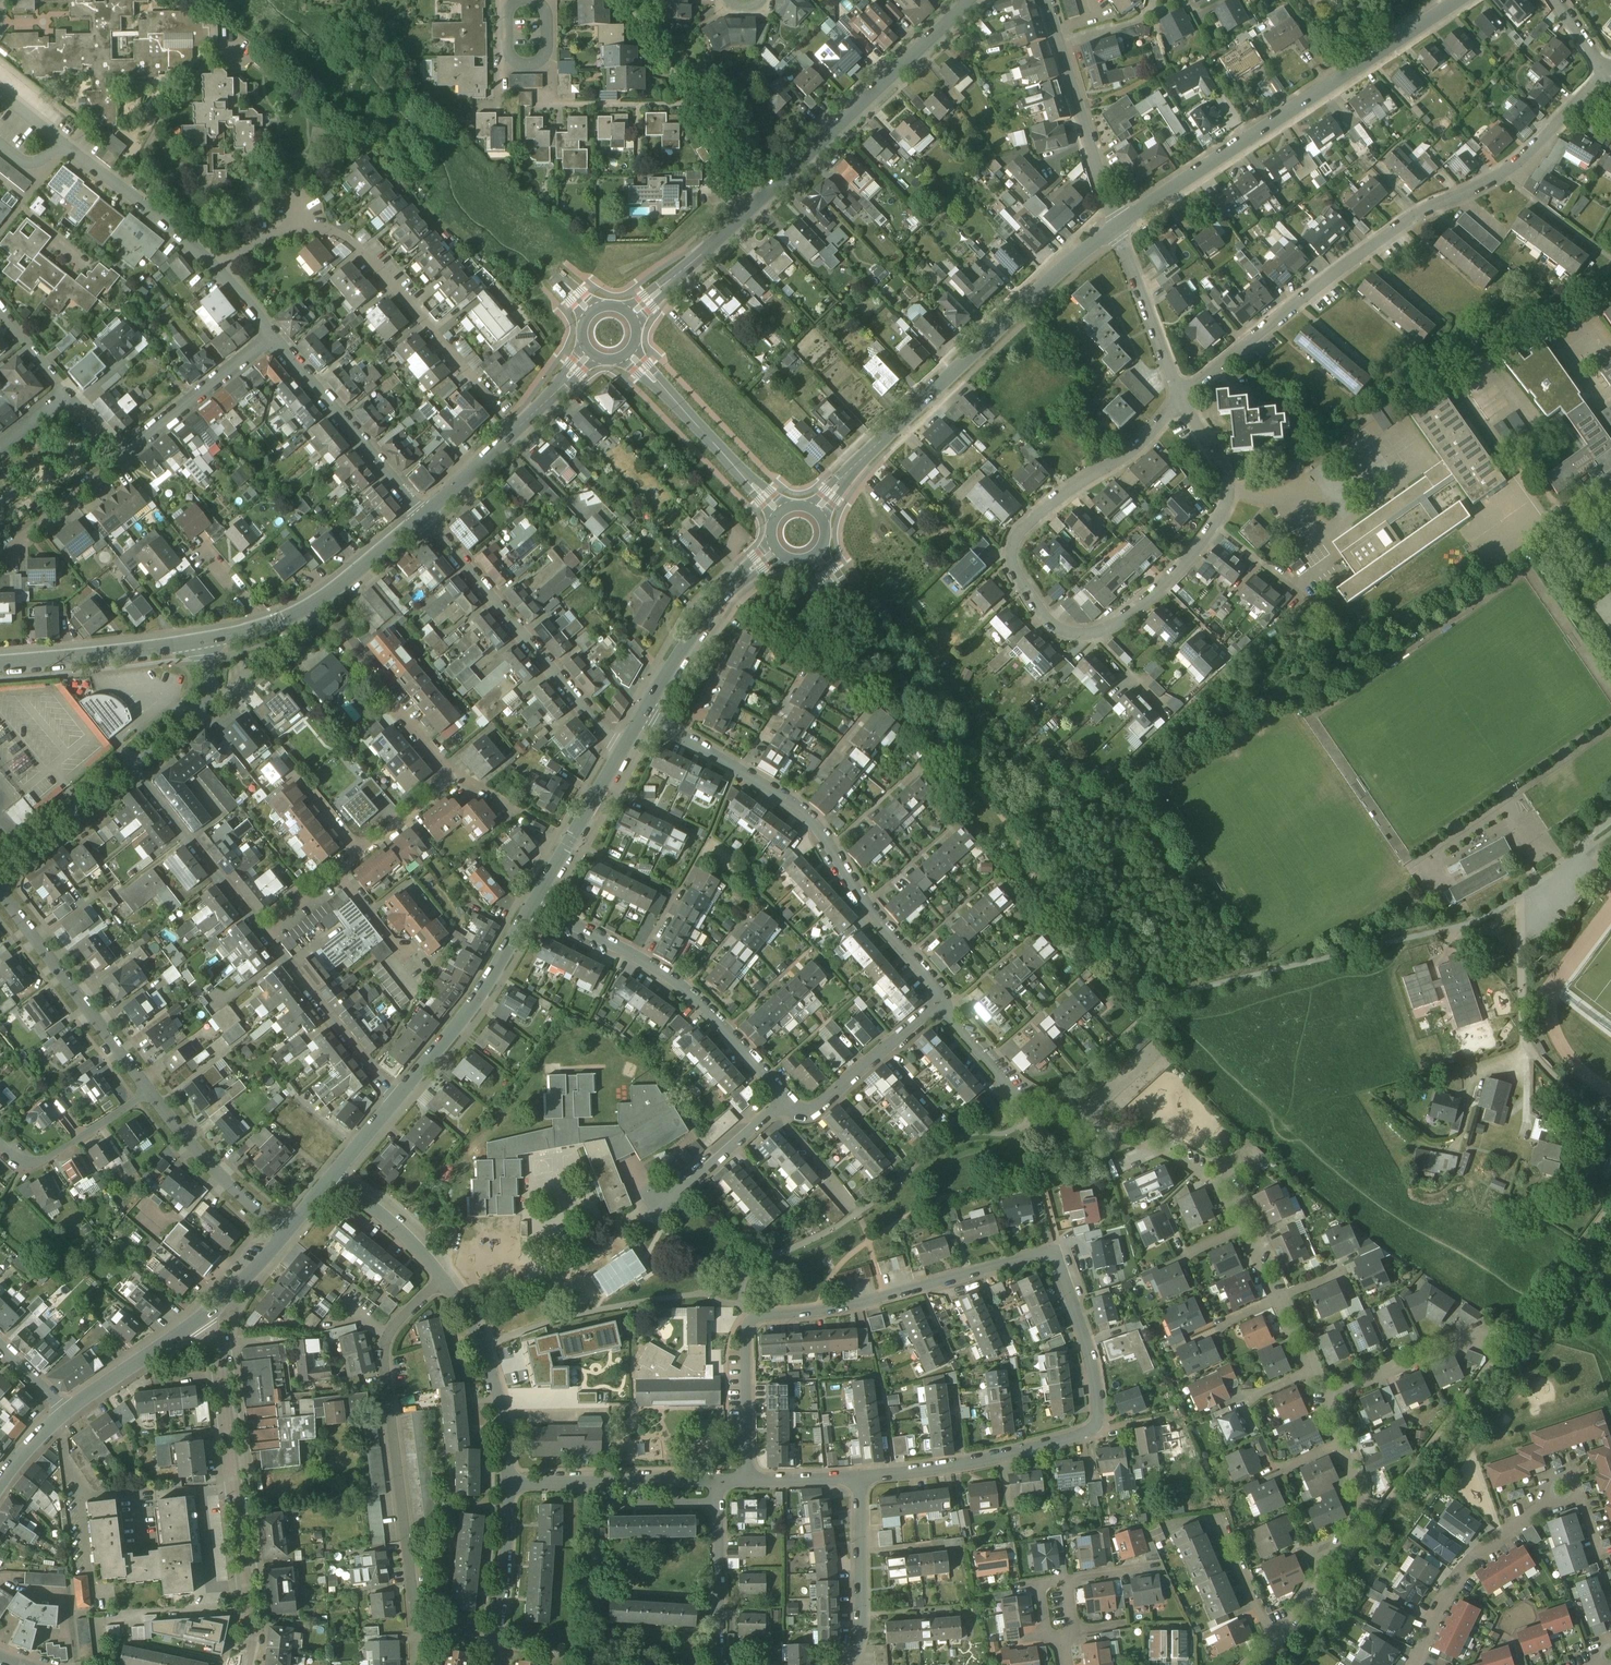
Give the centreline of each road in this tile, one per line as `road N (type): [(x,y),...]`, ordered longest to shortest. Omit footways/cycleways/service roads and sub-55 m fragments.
road 1 (residential): [(860,1477),(1026,1450),(1095,1425),(1092,1359),(1054,1250),(862,1303),(752,1319),(745,1331),(748,1481)]
road 2 (residential): [(1186,395),(1229,465),(1227,506),(1199,546),(1125,613),(1090,629),(1060,623),(1024,575),(1019,537),(1047,503),(1171,412)]
road 3 (residential): [(1186,395),(1405,220),(1503,175),(1606,73)]
road 4 (tertiary): [(629,315),(967,0)]
road 5 (residential): [(495,1643),(435,1631),(413,1601),(386,1345),(443,1278)]
road 6 (residential): [(643,716),(808,815),(865,901),(934,981),(938,1005)]
road 7 (residential): [(1459,0),(1117,225)]
road 8 (residential): [(1117,225),(840,484)]
road 9 (residential): [(216,273),(279,232),(337,234),(380,272),(495,408)]
road 10 (residential): [(243,1664),(250,1599),(219,1345),(204,1316)]
road 11 (residential): [(787,1102),(685,988),(534,904)]
road 12 (residential): [(421,518),(624,749)]
road 13 (residential): [(1036,1109),(1187,1162),(1232,1198),(1250,1227)]
road 14 (residential): [(0,891),(149,1092)]
road 15 (residential): [(534,904),(463,1018),(397,1100)]
road 16 (residential): [(1342,1443),(1373,1520),(1278,1644)]
road 17 (tertiary): [(421,518),(591,352)]
road 18 (residential): [(1045,0),(1117,225)]
road 19 (residential): [(421,518),(271,338)]
road 20 (residential): [(443,1278),(466,1307),(498,1393),(508,1485)]
road 21 (residential): [(1422,1664),(1449,1600),(1480,1558),(1560,1502)]
road 22 (residential): [(314,606),(451,774)]
road 23 (residential): [(262,935),(131,766)]
road 24 (residential): [(262,935),(397,1100)]
road 25 (residential): [(508,1485),(718,1481)]
road 26 (tertiary): [(0,664),(207,640)]
road 27 (residential): [(216,273),(60,139)]
road 28 (residential): [(1326,1400),(1435,1346),(1510,1338)]
road 29 (residential): [(149,1092),(210,1165),(284,1234)]
road 30 (residential): [(120,456),(271,338)]
road 31 (residential): [(938,1005),(820,1106),(802,1110),(787,1102)]
road 32 (residential): [(860,1477),(862,1613),(848,1664)]
road 33 (residential): [(1117,225),(1186,395)]
road 34 (residential): [(718,1481),(719,1664)]
road 35 (residential): [(0,1128),(22,1153),(40,1158),(149,1092)]
road 36 (residential): [(624,749),(534,904)]
road 37 (residential): [(745,575),(703,619),(643,716)]
road 38 (tertiary): [(628,352),(747,480)]
road 39 (residential): [(506,3),(510,60),(528,66),(547,56),(549,20),(537,2),(518,0)]
road 40 (residential): [(0,870),(131,766)]
road 41 (residential): [(204,1316),(66,1409)]
road 42 (residential): [(131,766),(206,698),(207,640)]
road 43 (residential): [(508,1485),(495,1643)]
road 44 (residential): [(787,1102),(666,1202)]
road 45 (residential): [(120,456),(0,554)]
road 46 (residential): [(333,1176),(399,1229),(443,1278)]
road 47 (residential): [(938,1005),(1036,1109)]
road 48 (tertiary): [(314,606),(421,518)]
road 49 (residential): [(1278,1644),(1224,1519)]
road 50 (residential): [(451,774),(360,856)]

